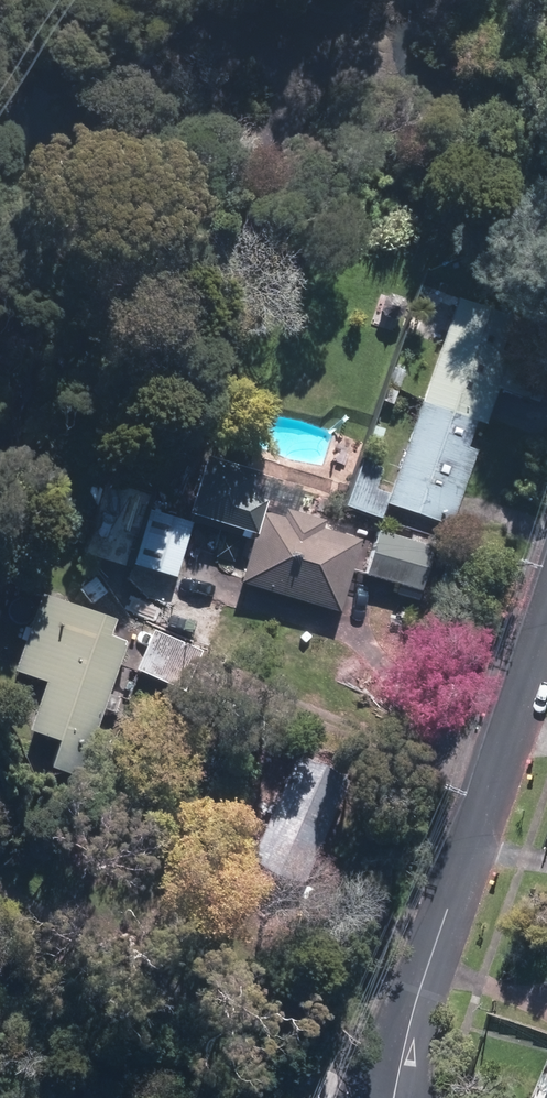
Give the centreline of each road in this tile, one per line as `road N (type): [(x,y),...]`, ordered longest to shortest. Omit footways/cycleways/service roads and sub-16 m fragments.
road 1 (residential): [(546,619),(465,852),(393,1097)]

